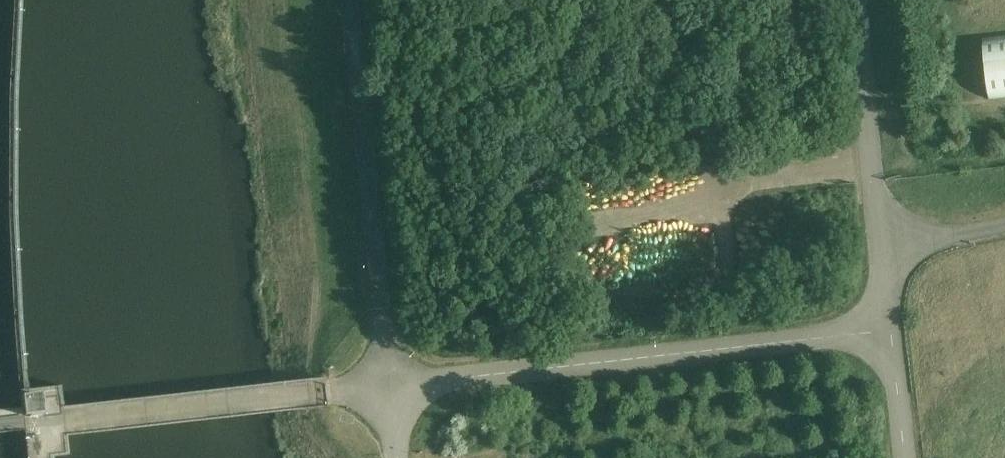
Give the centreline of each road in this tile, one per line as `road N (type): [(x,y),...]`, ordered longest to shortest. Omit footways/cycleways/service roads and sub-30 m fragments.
road 1 (unclassified): [(396,457),(351,0)]
road 2 (unclassified): [(885,252),(858,0)]

